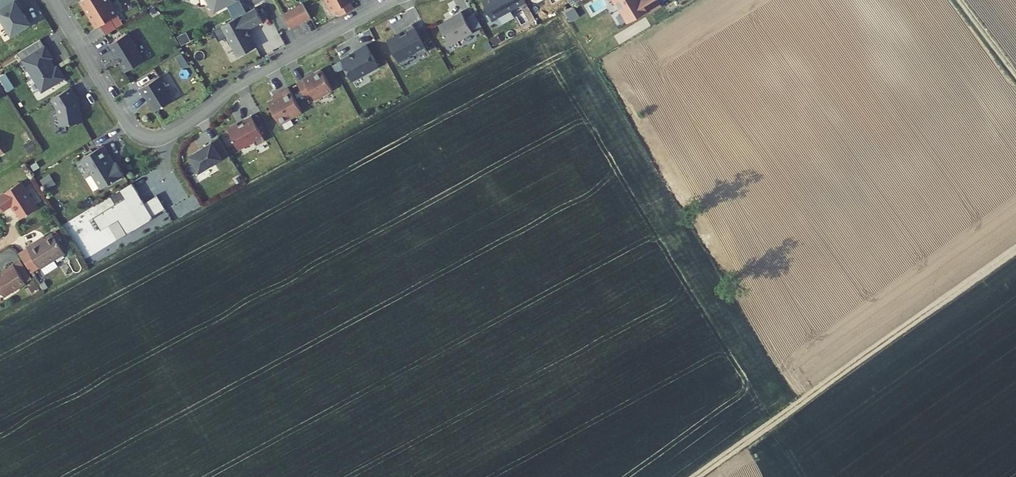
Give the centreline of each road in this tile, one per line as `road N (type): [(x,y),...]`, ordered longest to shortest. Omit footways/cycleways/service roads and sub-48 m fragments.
road 1 (residential): [(396,0),(236,85),(156,141),(131,130),(52,0)]
road 2 (track): [(1015,251),(705,476)]

